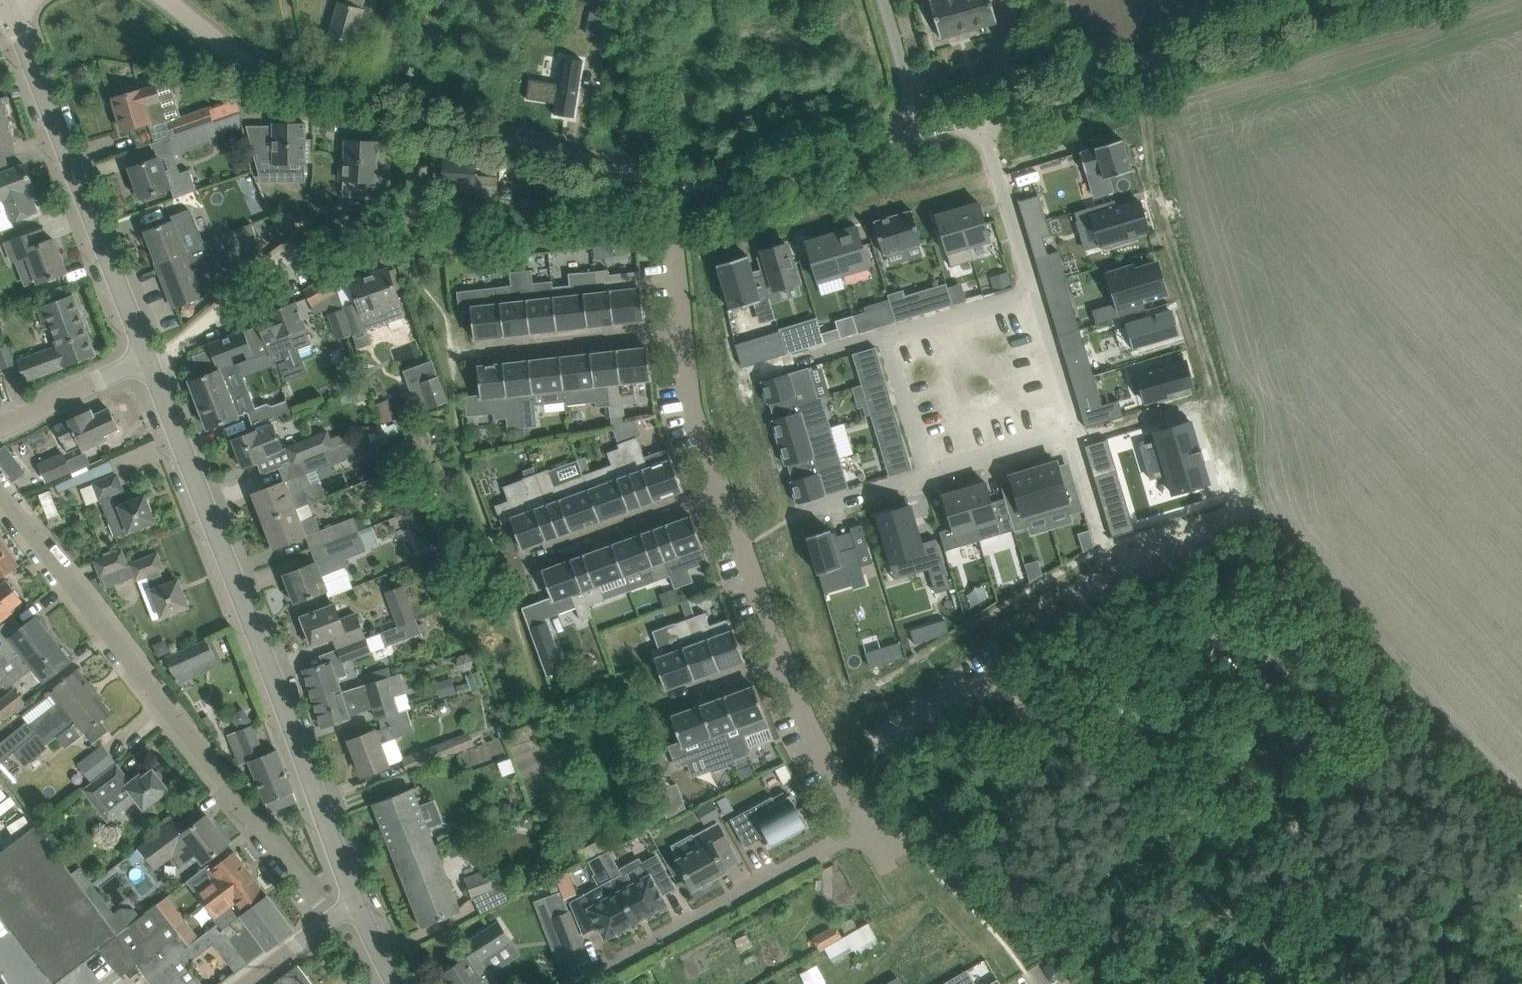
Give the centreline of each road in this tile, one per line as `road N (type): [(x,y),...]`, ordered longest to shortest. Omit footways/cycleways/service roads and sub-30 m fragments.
road 1 (tertiary): [(359,904),(148,357)]
road 2 (residential): [(333,921),(0,490)]
road 3 (unclassified): [(673,181),(325,85),(267,63),(170,0)]
road 4 (track): [(1028,663),(1304,983)]
road 5 (tertiary): [(148,357),(8,0)]
road 6 (unclassified): [(1346,0),(982,117)]
road 7 (residential): [(865,827),(570,983)]
road 8 (unknown): [(885,337),(747,375),(746,397),(783,502),(792,512),(804,509)]
road 9 (residential): [(925,471),(885,337),(1037,293)]
road 10 (track): [(148,357),(183,339),(285,255),(369,217)]
road 11 (unclassified): [(918,136),(743,176),(673,181)]
road 12 (residential): [(722,494),(526,566)]
road 13 (residential): [(680,333),(477,352)]
road 14 (residential): [(782,659),(865,827)]
road 15 (residential): [(982,117),(1037,293)]
road 16 (residential): [(722,494),(782,659)]
road 17 (residential): [(680,333),(691,399),(722,494)]
road 18 (residential): [(0,429),(148,357)]
road 19 (residential): [(1076,422),(925,471)]
road 20 (residential): [(673,181),(680,333)]
road 21 (unclassified): [(918,136),(878,0)]
road 22 (residential): [(1037,293),(1076,422)]
road 23 (residential): [(1076,422),(1116,550)]
road 24 (residential): [(925,471),(804,509)]

